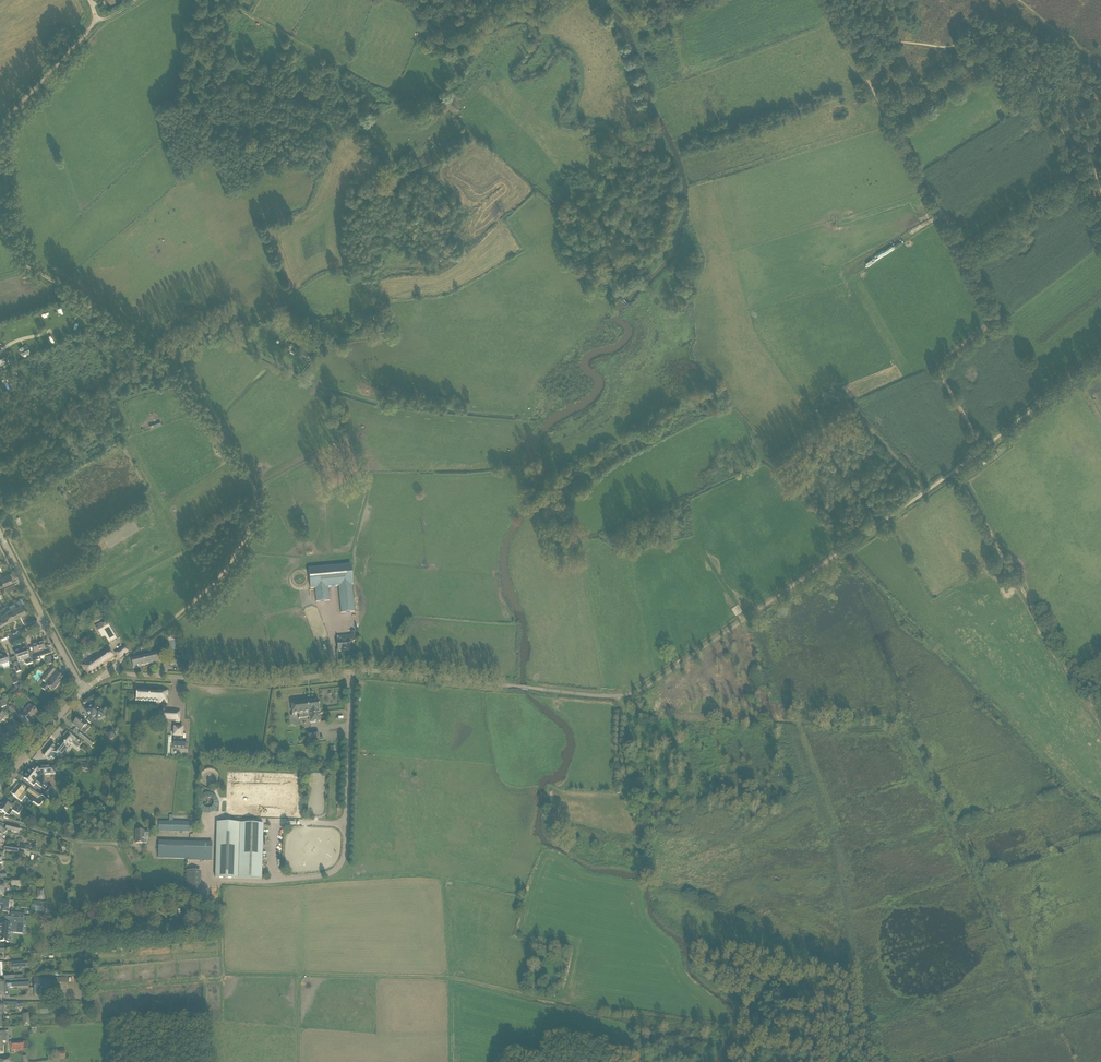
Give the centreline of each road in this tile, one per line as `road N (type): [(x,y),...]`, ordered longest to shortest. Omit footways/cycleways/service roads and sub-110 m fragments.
road 1 (unclassified): [(529,688),(612,696),(656,681),(1081,371)]
road 2 (track): [(833,0),(989,303),(988,327),(941,368),(982,448)]
road 3 (track): [(164,367),(258,504),(248,535),(213,584),(144,641)]
road 4 (unclassified): [(529,688),(375,672),(199,678)]
road 5 (track): [(283,306),(291,287),(279,240),(286,227),(349,184),(371,201),(463,138)]
road 6 (track): [(99,23),(1,130),(16,252),(34,271)]
road 7 (track): [(117,844),(142,890),(210,909),(221,924),(225,971),(298,975)]
road 8 (track): [(298,975),(451,981),(556,1004)]
road 9 (track): [(576,0),(544,29),(575,52),(582,76),(574,109),(613,126),(613,150)]
road 10 (track): [(619,695),(631,714),(800,723)]
road 11 (track): [(544,29),(527,11),(454,45),(411,0)]
road 12 (track): [(34,271),(164,367)]
road 13 (residential): [(0,819),(84,843),(140,848)]
road 14 (track): [(609,0),(637,32),(726,0)]
road 15 (track): [(164,367),(283,306)]
road 16 (residential): [(0,786),(84,691)]
road 17 (track): [(283,306),(327,344),(391,332)]

